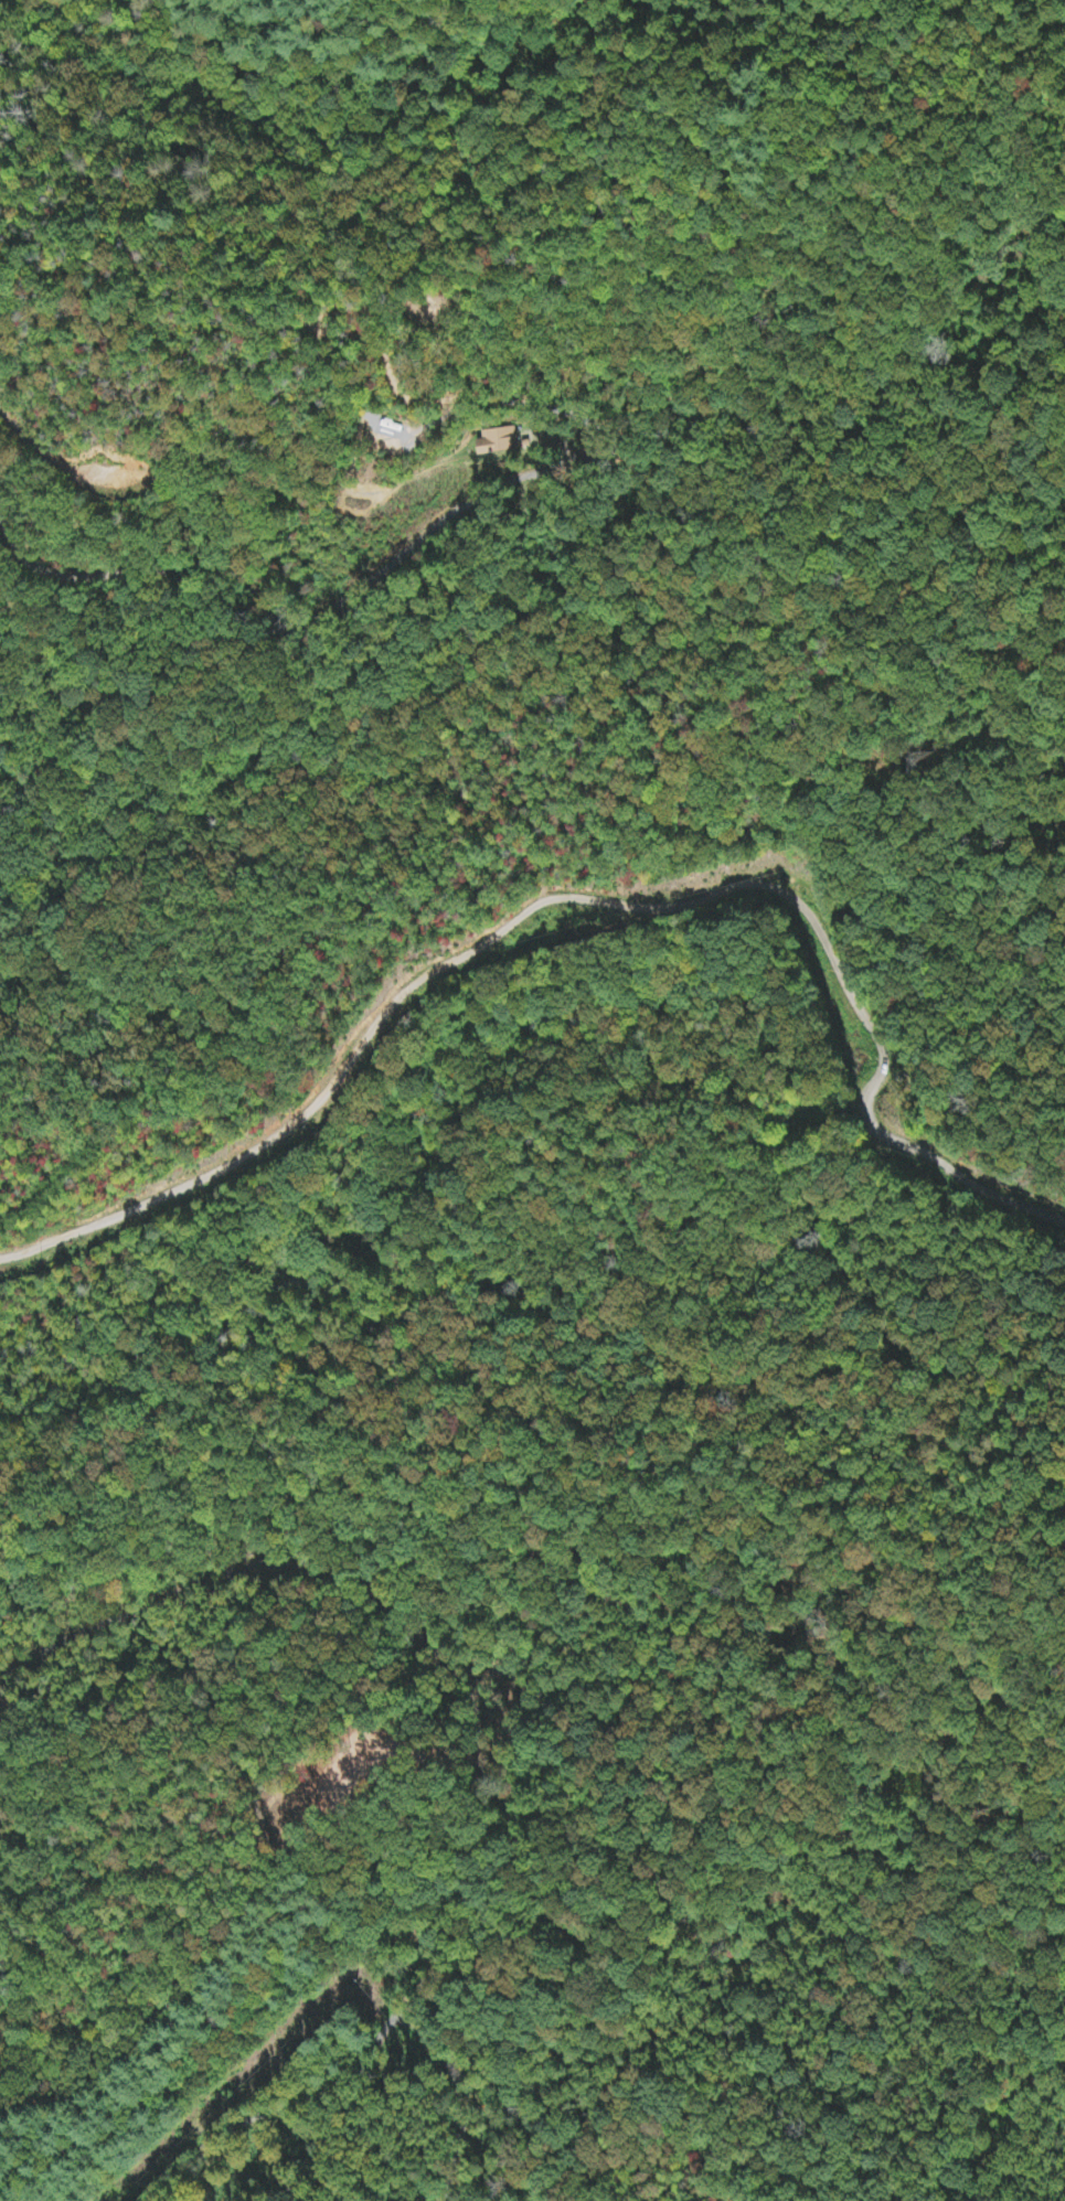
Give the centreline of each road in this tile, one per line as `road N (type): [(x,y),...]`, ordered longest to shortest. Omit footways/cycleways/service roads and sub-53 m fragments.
road 1 (residential): [(1064,1232),(883,1124),(873,1089),(893,1056),(796,907),(760,880),(668,901),(543,900),(502,934),(426,975),(287,1135),(143,1206),(0,1257)]
road 2 (residential): [(0,504),(55,551),(238,560),(301,611),(360,591),(408,555),(425,516),(493,485)]

